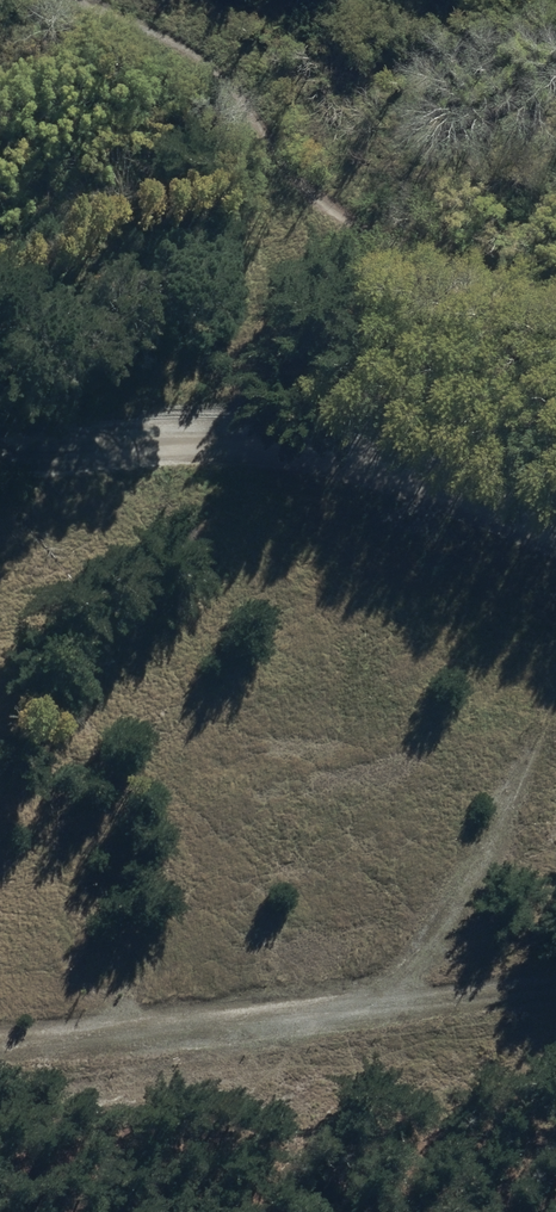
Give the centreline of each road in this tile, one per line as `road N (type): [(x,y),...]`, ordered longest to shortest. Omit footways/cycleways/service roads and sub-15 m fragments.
road 1 (unclassified): [(0,453),(223,448),(307,457),(555,563)]
road 2 (track): [(0,1039),(555,980)]
road 3 (track): [(388,1002),(555,696)]
road 4 (track): [(223,448),(269,328),(332,220)]

